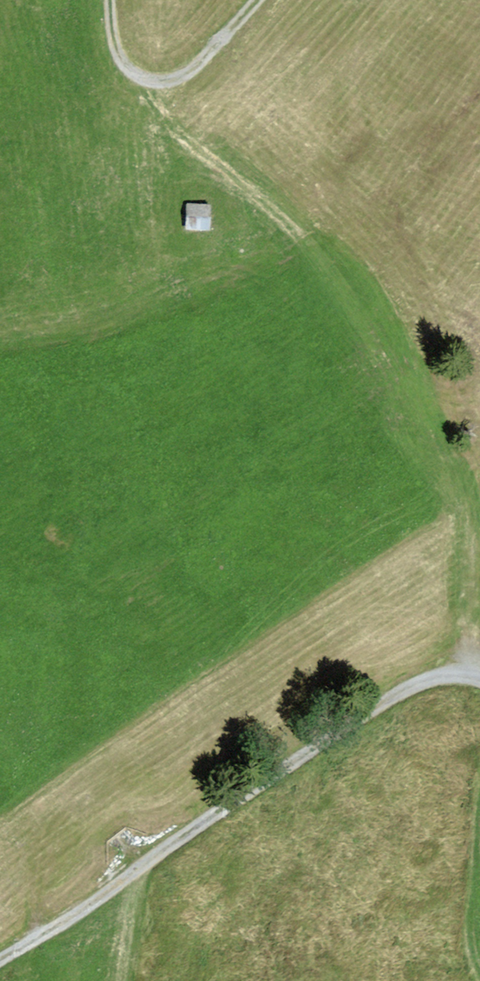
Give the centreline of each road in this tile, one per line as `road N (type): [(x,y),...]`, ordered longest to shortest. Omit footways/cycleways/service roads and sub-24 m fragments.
road 1 (track): [(479,675),(451,622),(460,520),(394,327),(322,230),(266,187),(185,145),(155,111),(145,82)]
road 2 (track): [(0,958),(431,677),(479,675)]
road 3 (track): [(258,0),(190,72),(170,83),(126,71),(113,43),(112,0)]

